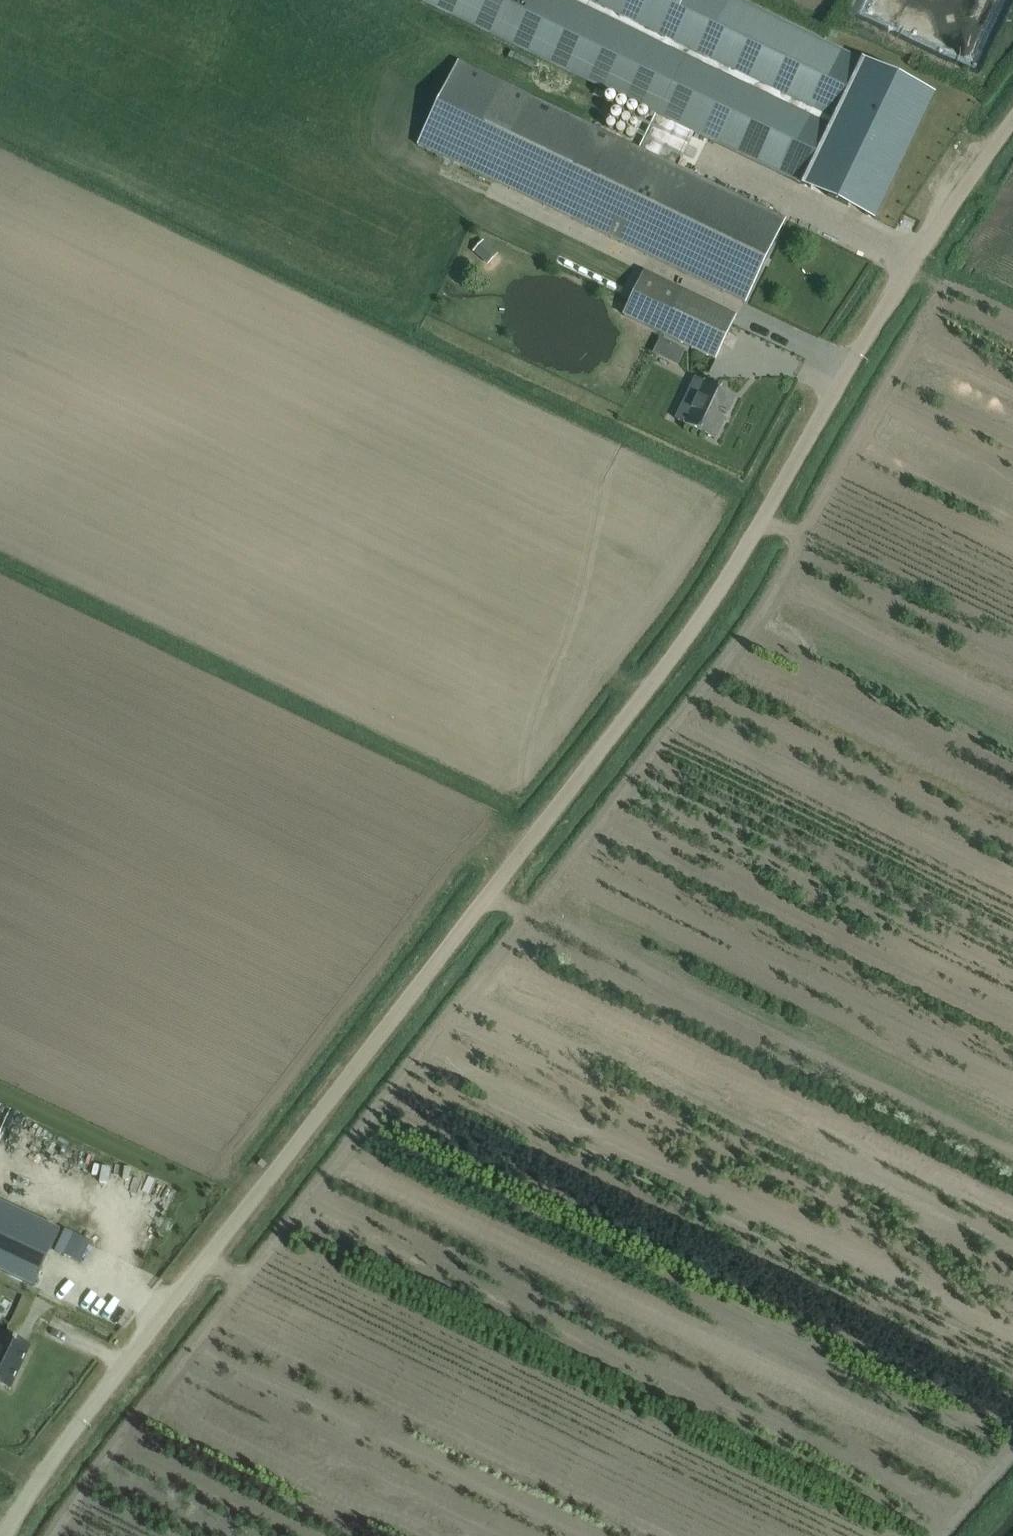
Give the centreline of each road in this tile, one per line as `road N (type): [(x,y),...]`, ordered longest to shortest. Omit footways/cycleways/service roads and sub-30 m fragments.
road 1 (unclassified): [(5,1535),(40,1475),(685,636),(1012,119)]

